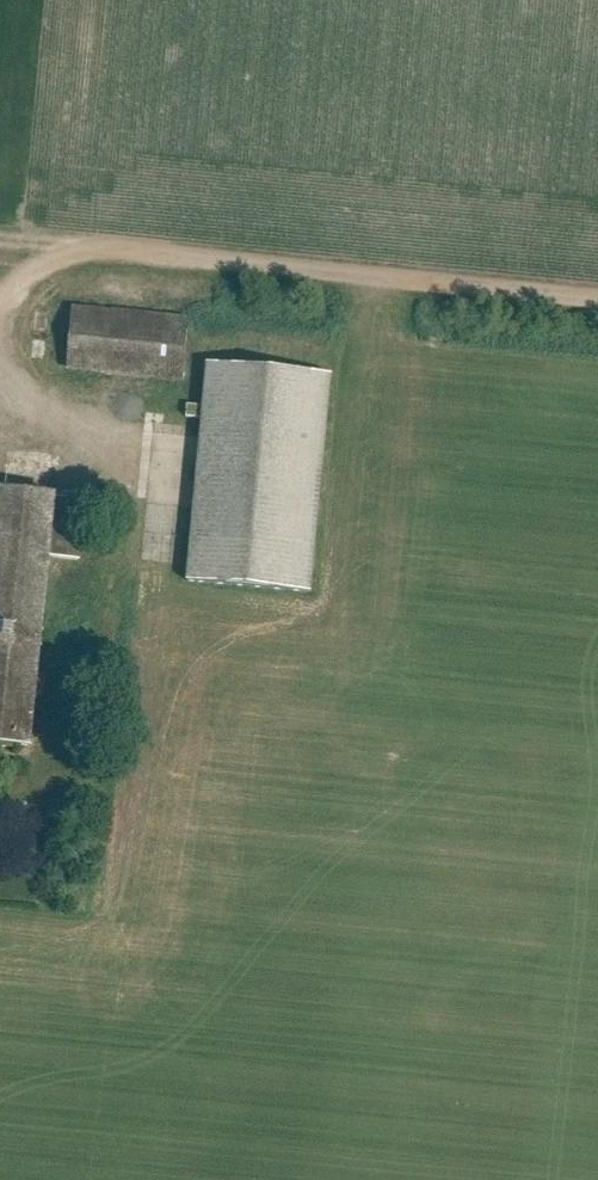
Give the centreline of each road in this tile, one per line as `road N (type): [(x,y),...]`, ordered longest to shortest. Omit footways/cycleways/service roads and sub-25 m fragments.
road 1 (track): [(597,297),(76,249),(0,300)]

